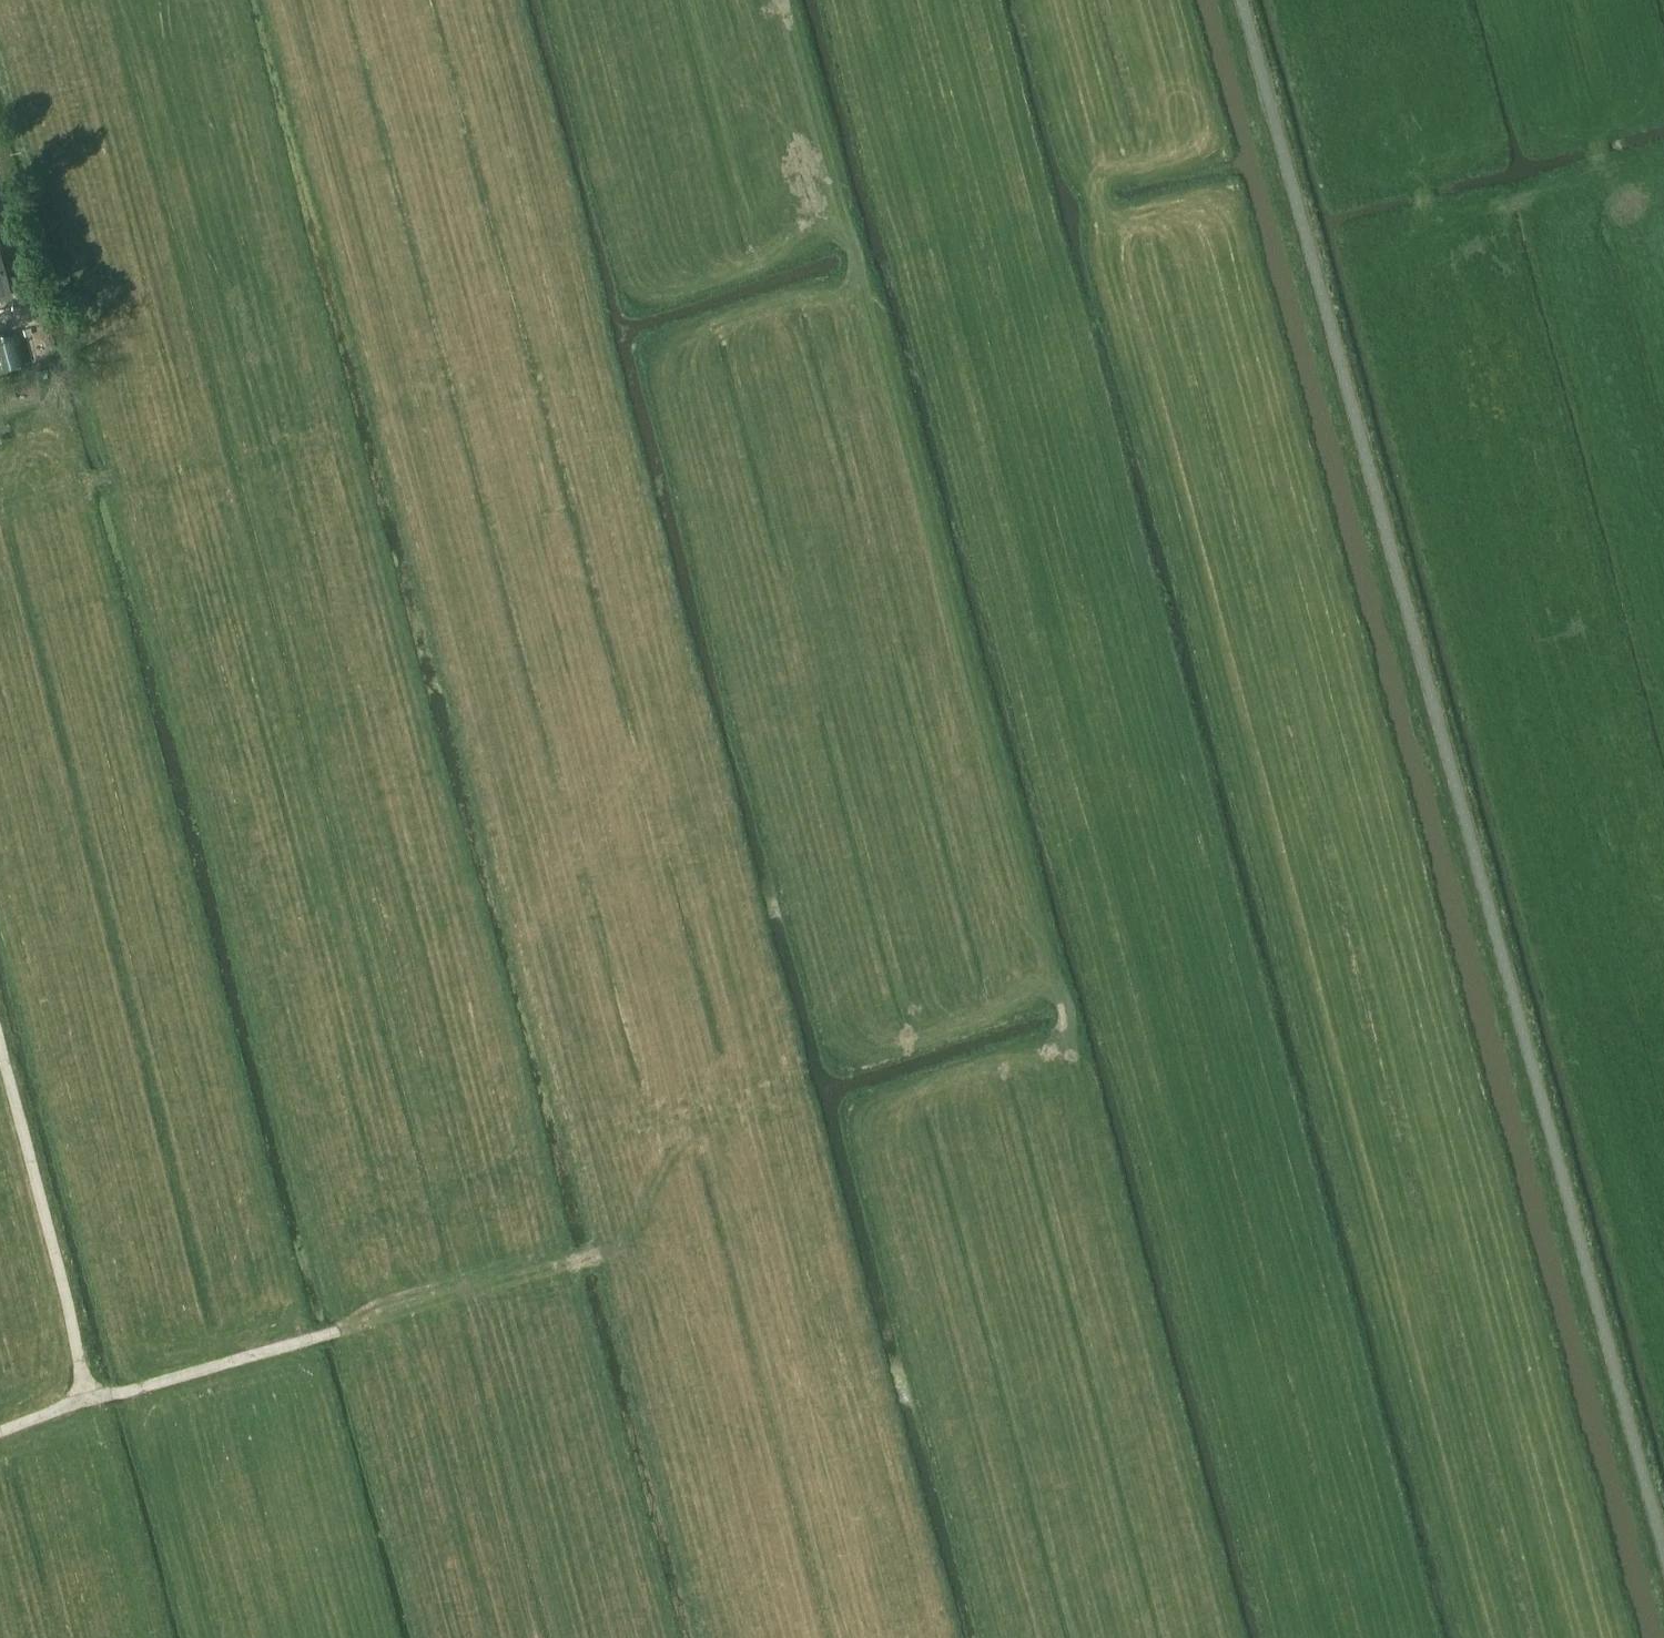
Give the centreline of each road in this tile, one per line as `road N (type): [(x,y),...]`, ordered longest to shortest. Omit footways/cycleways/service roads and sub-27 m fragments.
road 1 (track): [(0,1432),(91,1395),(138,1389),(349,1327)]
road 2 (track): [(91,1395),(0,1049)]

